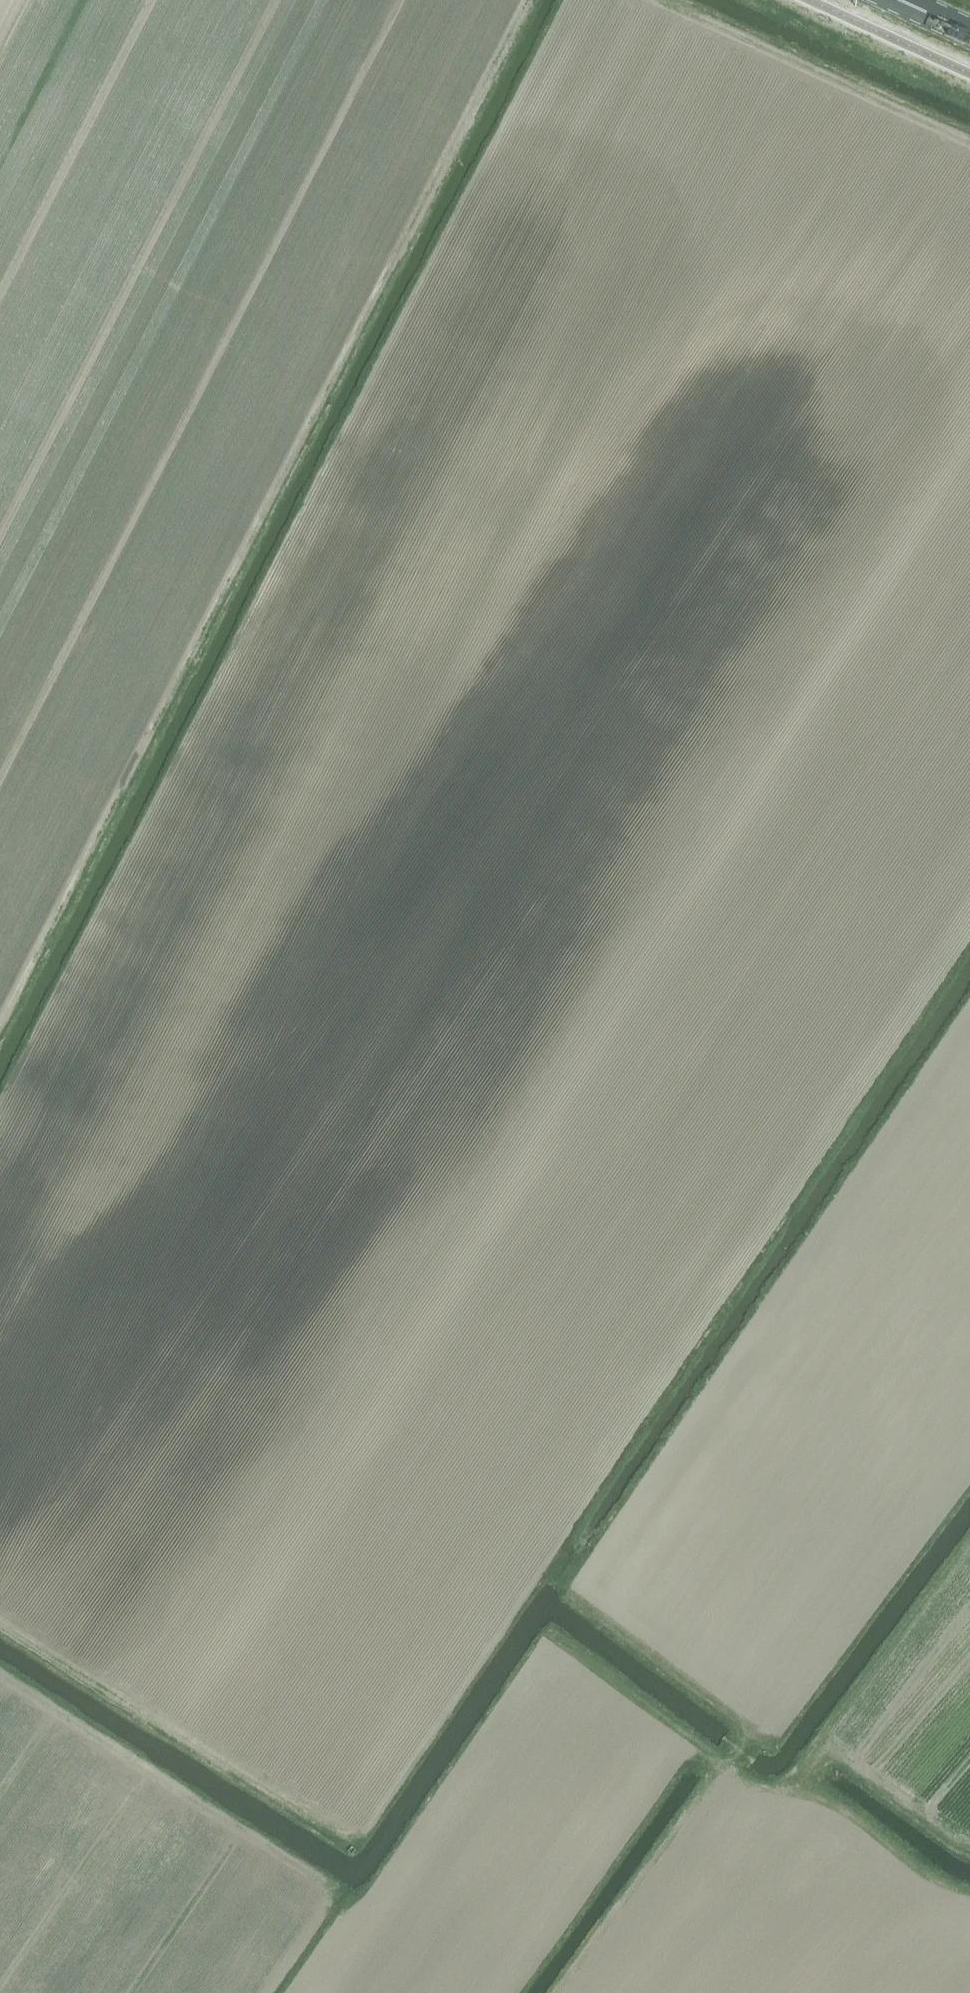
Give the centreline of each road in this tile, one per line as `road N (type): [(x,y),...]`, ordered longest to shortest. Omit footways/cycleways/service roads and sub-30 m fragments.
road 1 (track): [(835,1746),(793,1791),(761,1787),(723,1767),(865,1590)]
road 2 (track): [(723,1767),(564,1992)]

